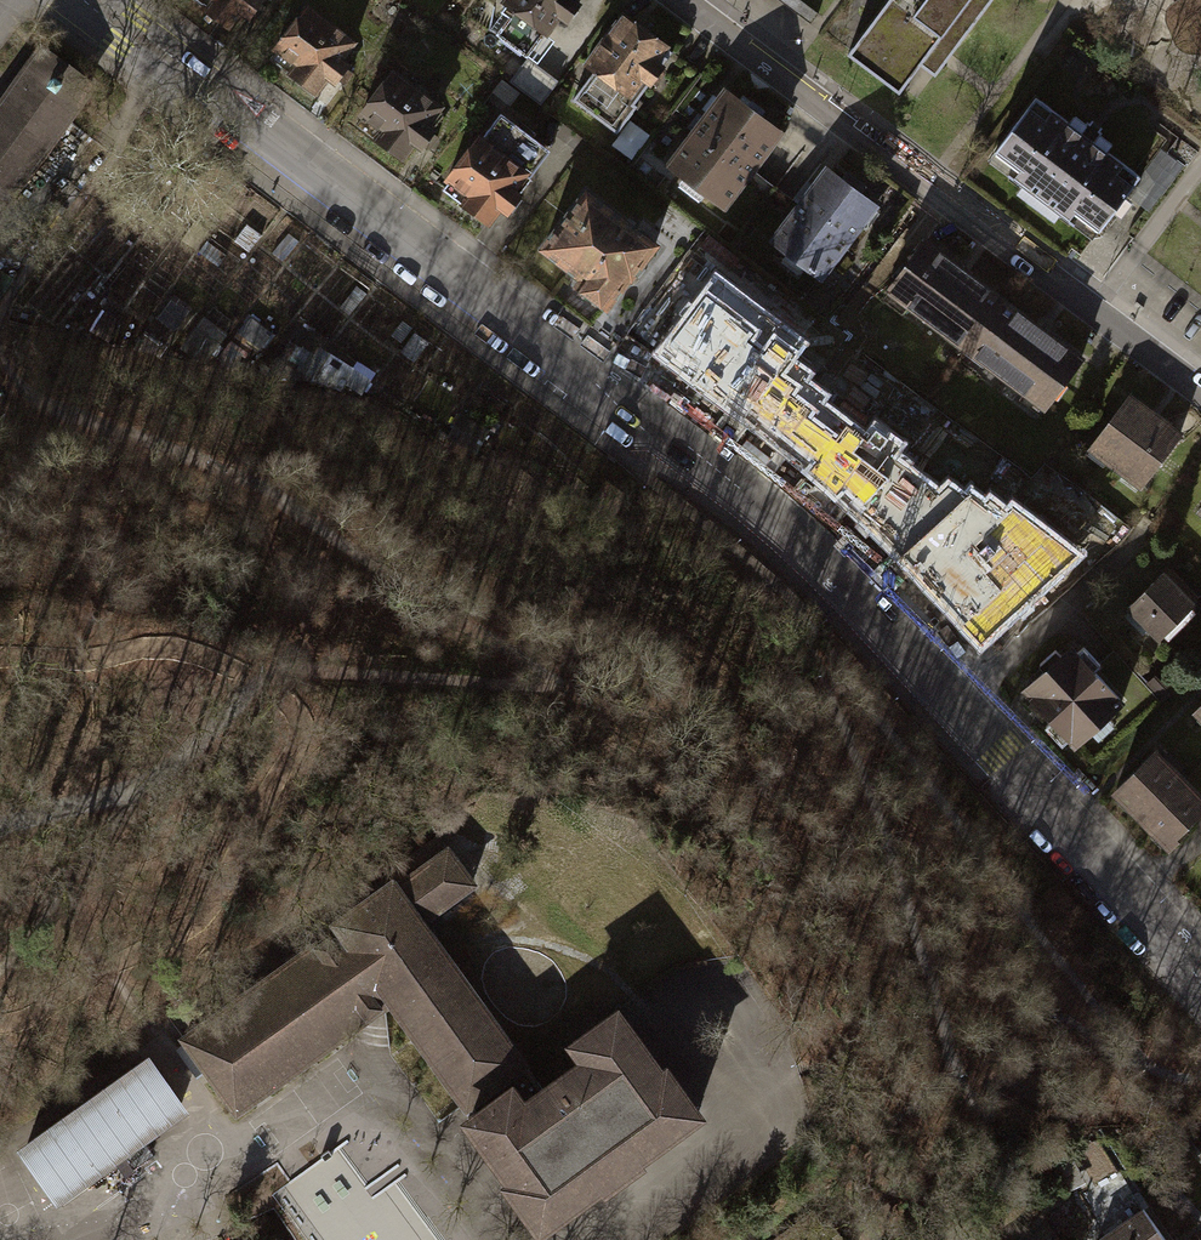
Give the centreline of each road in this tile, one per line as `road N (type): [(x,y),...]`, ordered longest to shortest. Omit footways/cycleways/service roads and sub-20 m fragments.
road 1 (tertiary): [(1200,981),(815,564),(666,440),(83,0)]
road 2 (residential): [(1200,395),(676,0)]

